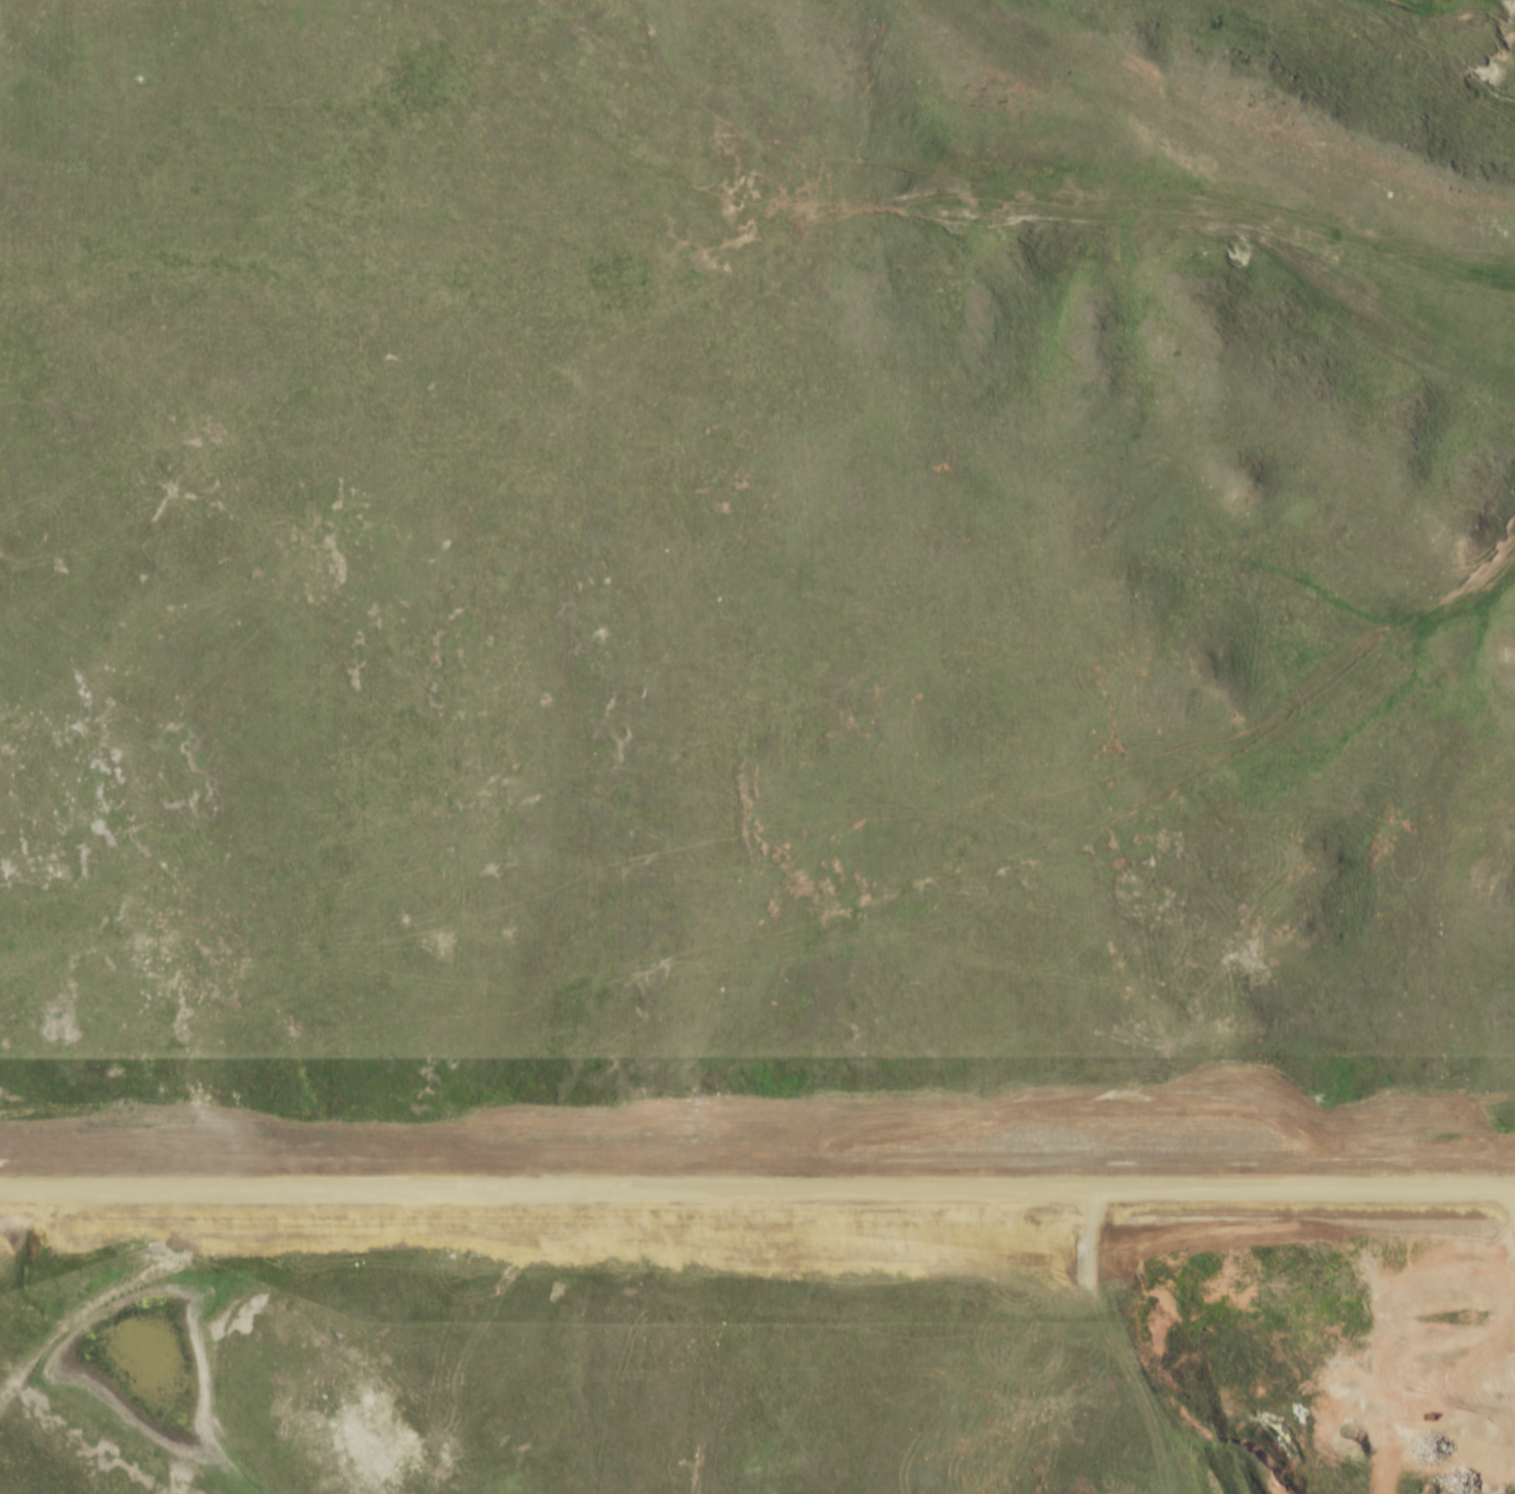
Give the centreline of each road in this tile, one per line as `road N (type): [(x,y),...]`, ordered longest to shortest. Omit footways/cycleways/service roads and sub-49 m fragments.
road 1 (residential): [(1514,1183),(0,1186)]

